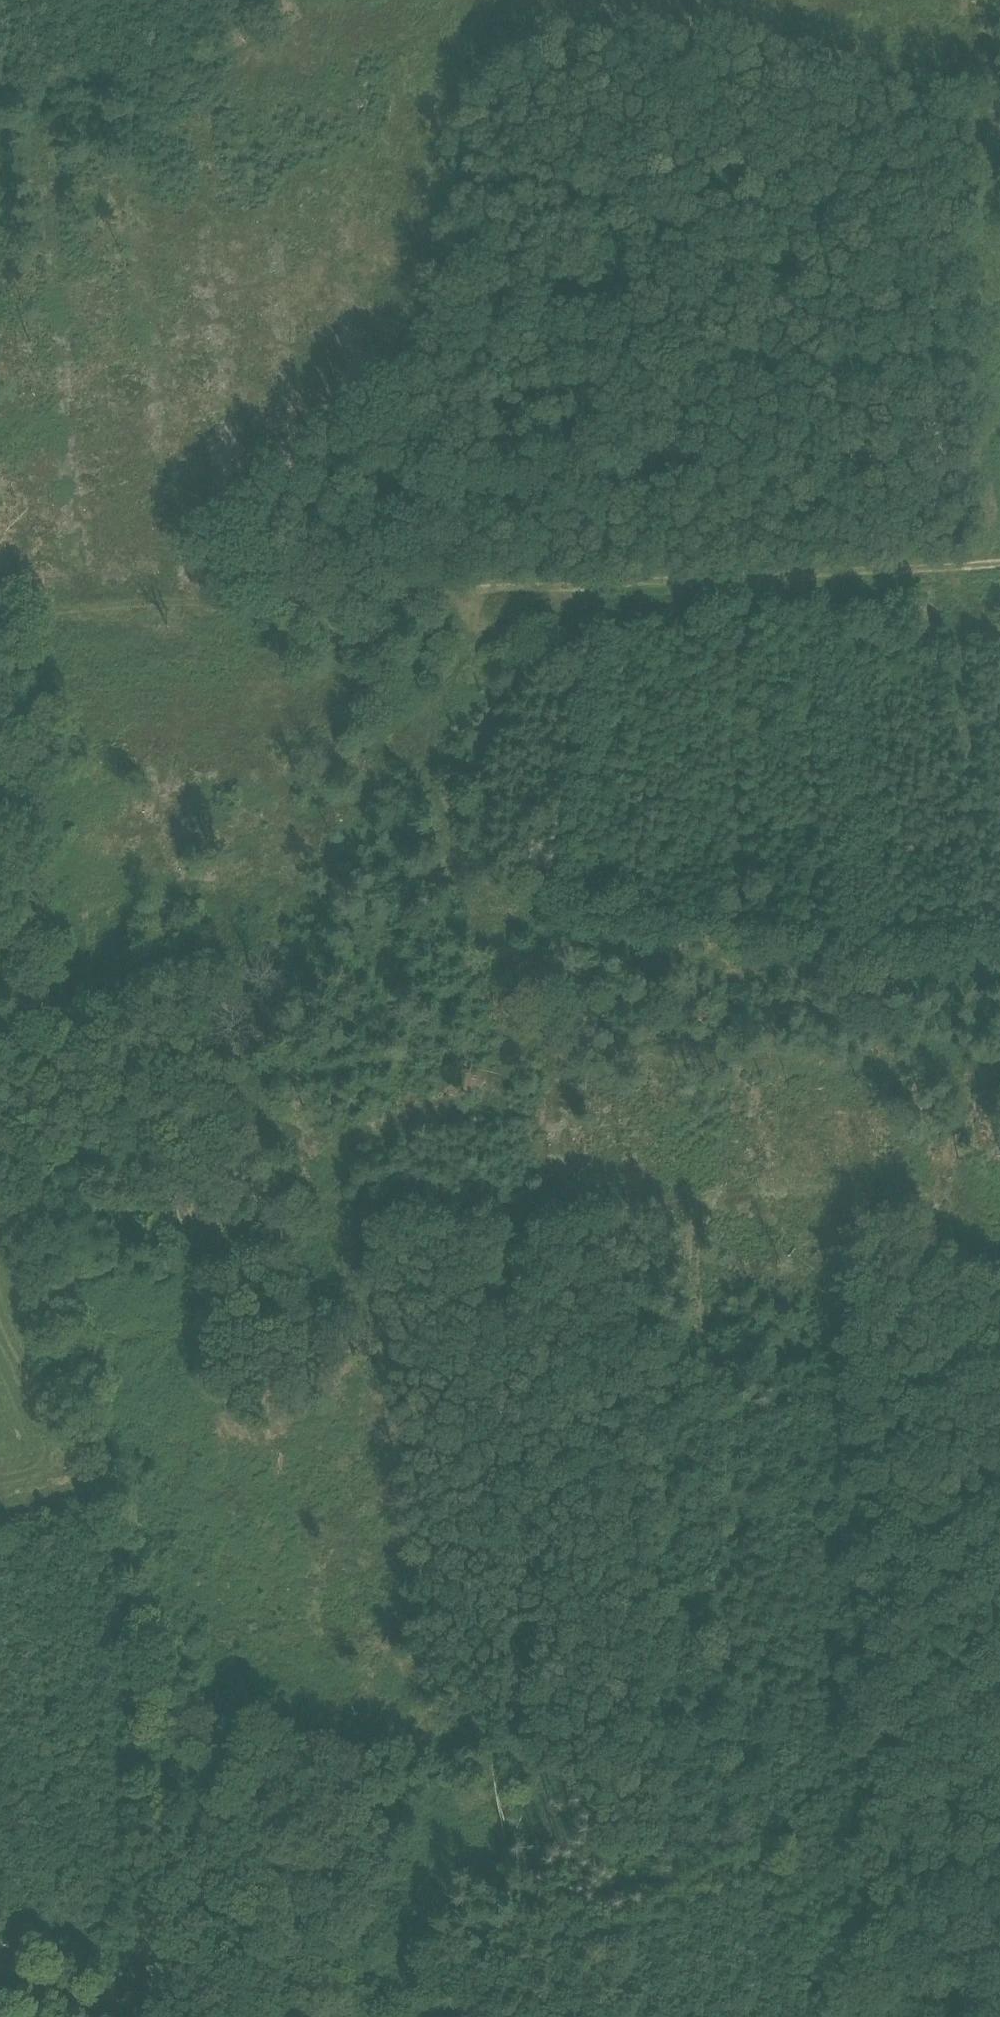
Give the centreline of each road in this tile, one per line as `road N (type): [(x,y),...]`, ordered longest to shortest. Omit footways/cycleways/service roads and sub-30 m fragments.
road 1 (track): [(0,596),(999,558)]
road 2 (track): [(161,2016),(0,1941)]

